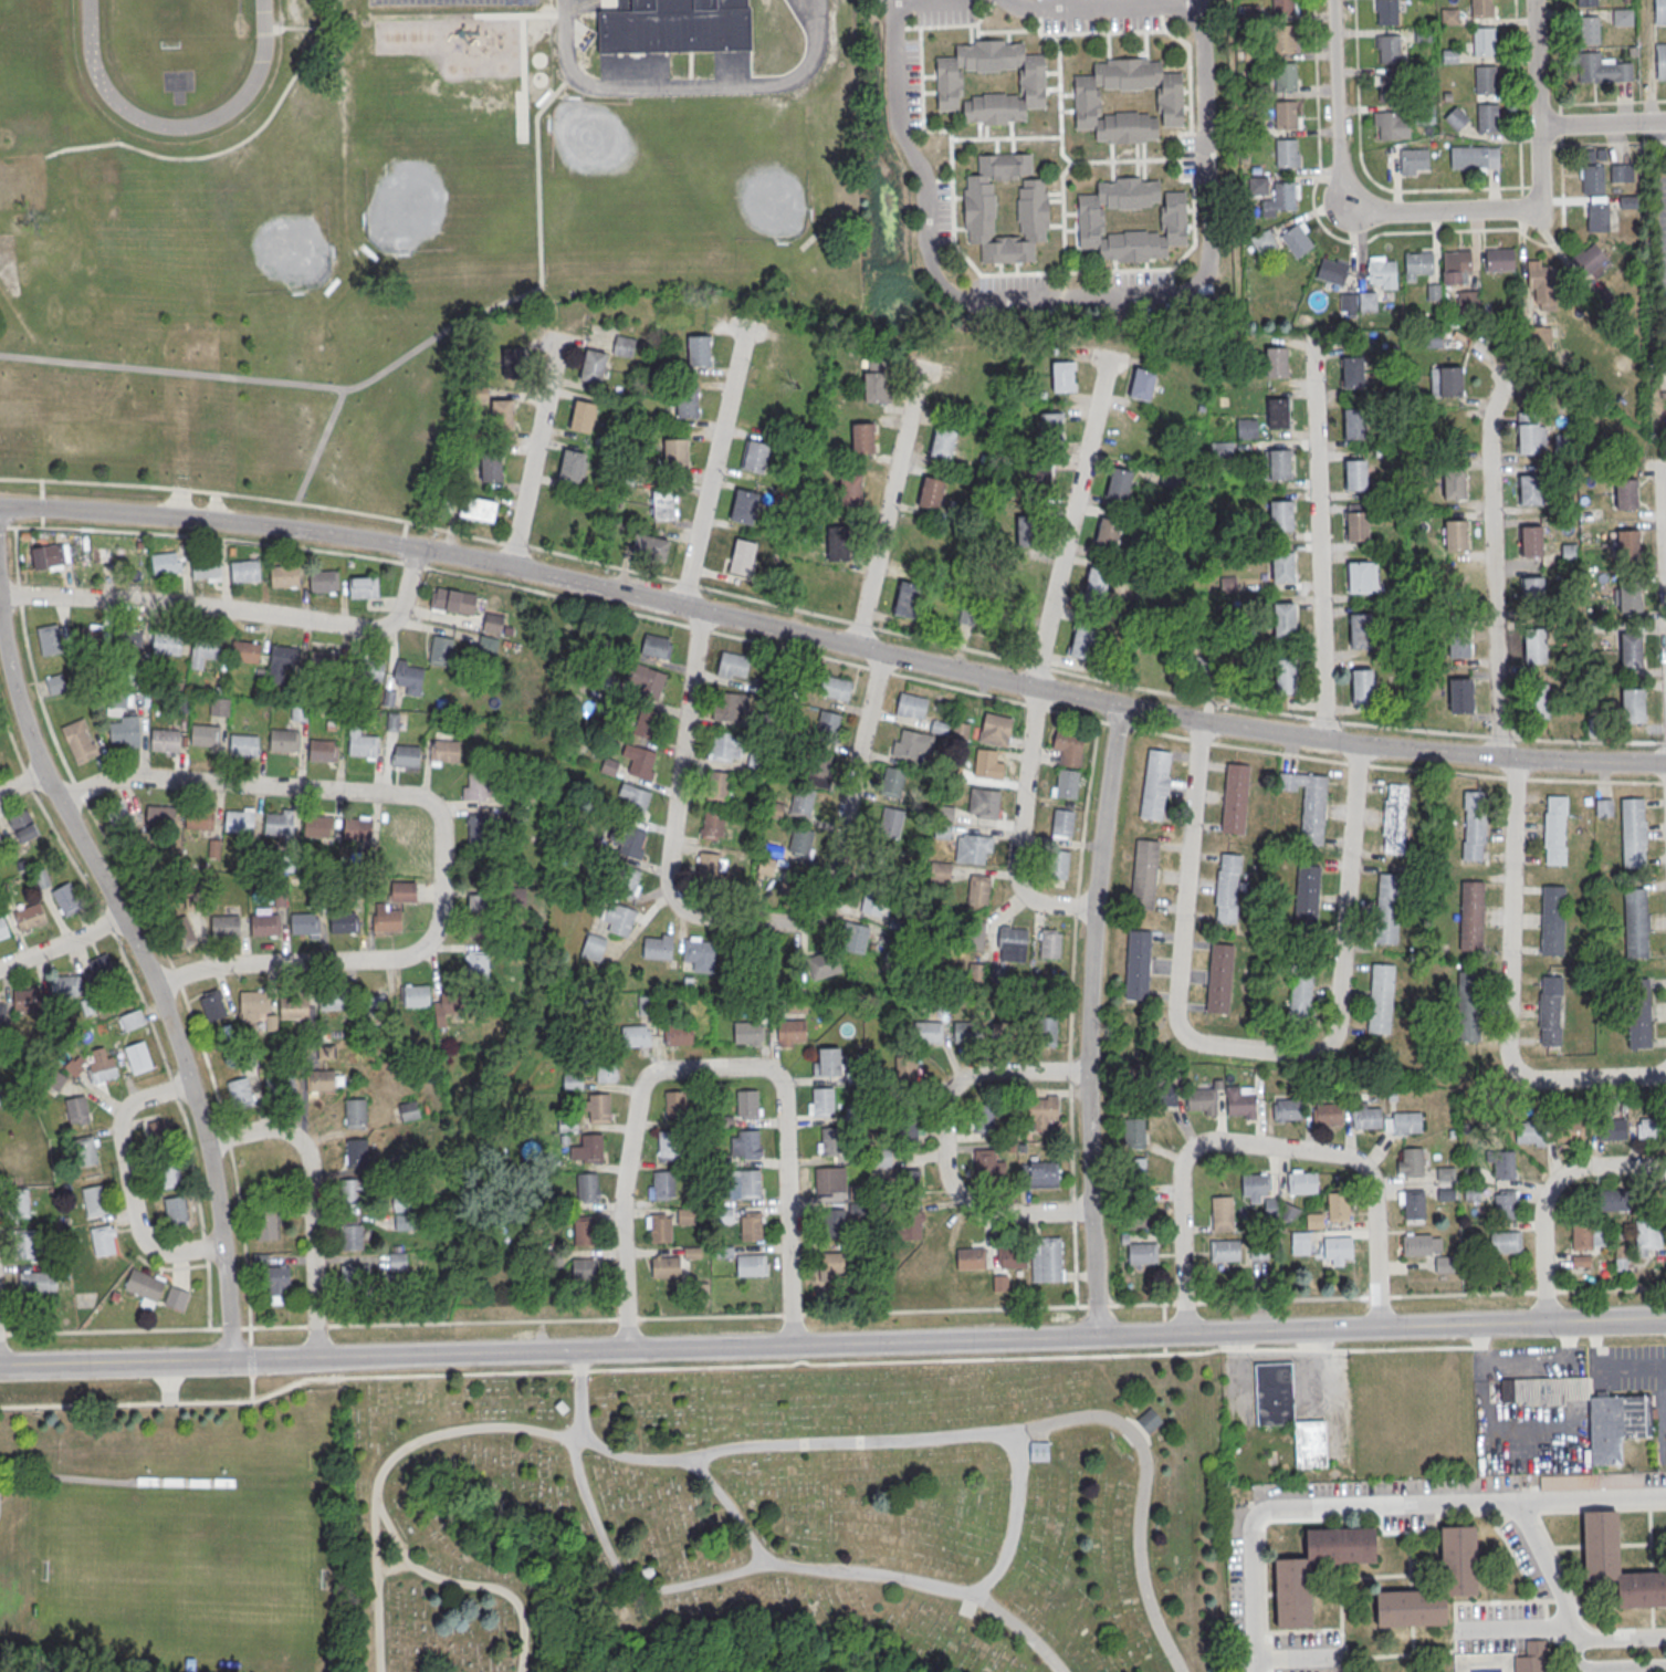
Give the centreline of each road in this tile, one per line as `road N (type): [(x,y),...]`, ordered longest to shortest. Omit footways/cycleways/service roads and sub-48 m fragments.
road 1 (residential): [(1665,763),(1539,761),(1244,729),(416,548),(202,519),(0,508)]
road 2 (tertiary): [(1565,1324),(272,1362)]
road 3 (residential): [(1005,0),(1036,8),(1190,4),(1197,13),(1209,252),(1177,293),(972,299),(942,283),(928,252),(923,171),(898,117),(895,0)]
road 4 (residential): [(60,802),(135,778),(416,796),(437,811),(439,919),(426,945),(408,958),(219,966),(155,985)]
road 5 (residential): [(0,622),(35,755),(147,966),(184,1065),(216,1189),(231,1362)]
road 6 (residential): [(1359,745),(1337,1034),(1304,1055),(1199,1044),(1181,1034),(1173,1013),(1203,722)]
road 7 (residential): [(882,652),(819,910),(796,923),(694,916),(673,902),(667,882),(698,626),(690,608)]
road 8 (residential): [(794,1346),(785,1090),(759,1066),(666,1070),(643,1085),(622,1213),(630,1350)]
road 9 (residential): [(1121,706),(1090,978),(1097,1339)]
road 10 (residential): [(1575,1652),(1529,1529),(1505,1508),(1293,1506),(1277,1507),(1256,1527),(1257,1671)]
road 11 (residential): [(1381,1328),(1377,1193),(1362,1162),(1211,1141),(1188,1153),(1183,1168),(1184,1337)]
road 12 (residential): [(1535,0),(1542,201),(1533,212),(1351,211),(1335,184),(1335,84)]
road 13 (residential): [(416,548),(396,616),(376,629),(0,592)]
road 14 (residential): [(1665,1070),(1533,1080),(1508,1063),(1513,777),(1506,757)]
road 15 (residential): [(1314,331),(1324,740)]
road 16 (residential): [(1087,1072),(961,1077),(944,1104),(944,1168),(957,1198),(982,1213),(1091,1212)]
road 17 (residential): [(1507,379),(1488,439),(1498,740),(1506,757)]
road 18 (residential): [(1034,688),(1108,352)]
road 19 (residential): [(206,1142),(274,1128),(305,1147),(315,1359)]
road 20 (residential): [(690,608),(685,587),(746,322)]
road 21 (residential): [(921,362),(856,647)]
road 22 (residential): [(189,1086),(130,1104),(119,1116),(137,1230),(161,1253),(222,1246)]
road 23 (residential): [(1034,688),(1015,880),(1035,901),(1094,909)]
road 24 (tertiary): [(272,1362),(0,1368)]
road 25 (residential): [(1665,1172),(1617,1161),(1559,1179),(1544,1220),(1544,1325)]
road 26 (residential): [(559,333),(510,568)]
road 27 (residential): [(1660,469),(1665,620)]
road 28 (residential): [(122,919),(0,965)]
road 29 (residential): [(1665,123),(1540,126)]

